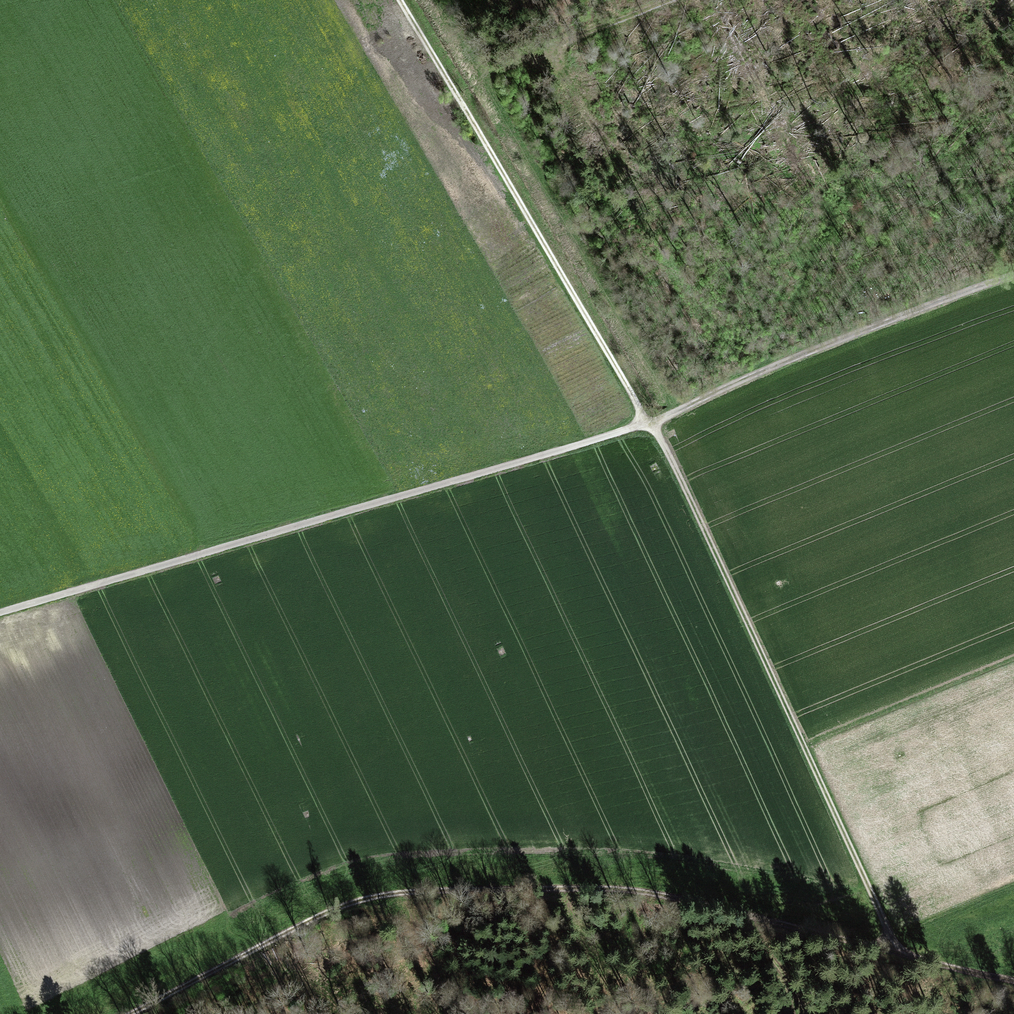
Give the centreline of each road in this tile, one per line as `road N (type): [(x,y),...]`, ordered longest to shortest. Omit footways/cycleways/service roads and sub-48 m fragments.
road 1 (track): [(899,953),(682,484),(399,0)]
road 2 (track): [(0,611),(649,422),(1013,275)]
road 3 (track): [(129,1013),(319,916),(414,892),(644,892),(899,953),(1013,990)]
road 4 (track): [(489,72),(676,0)]
road 5 (track): [(401,893),(445,1013)]

